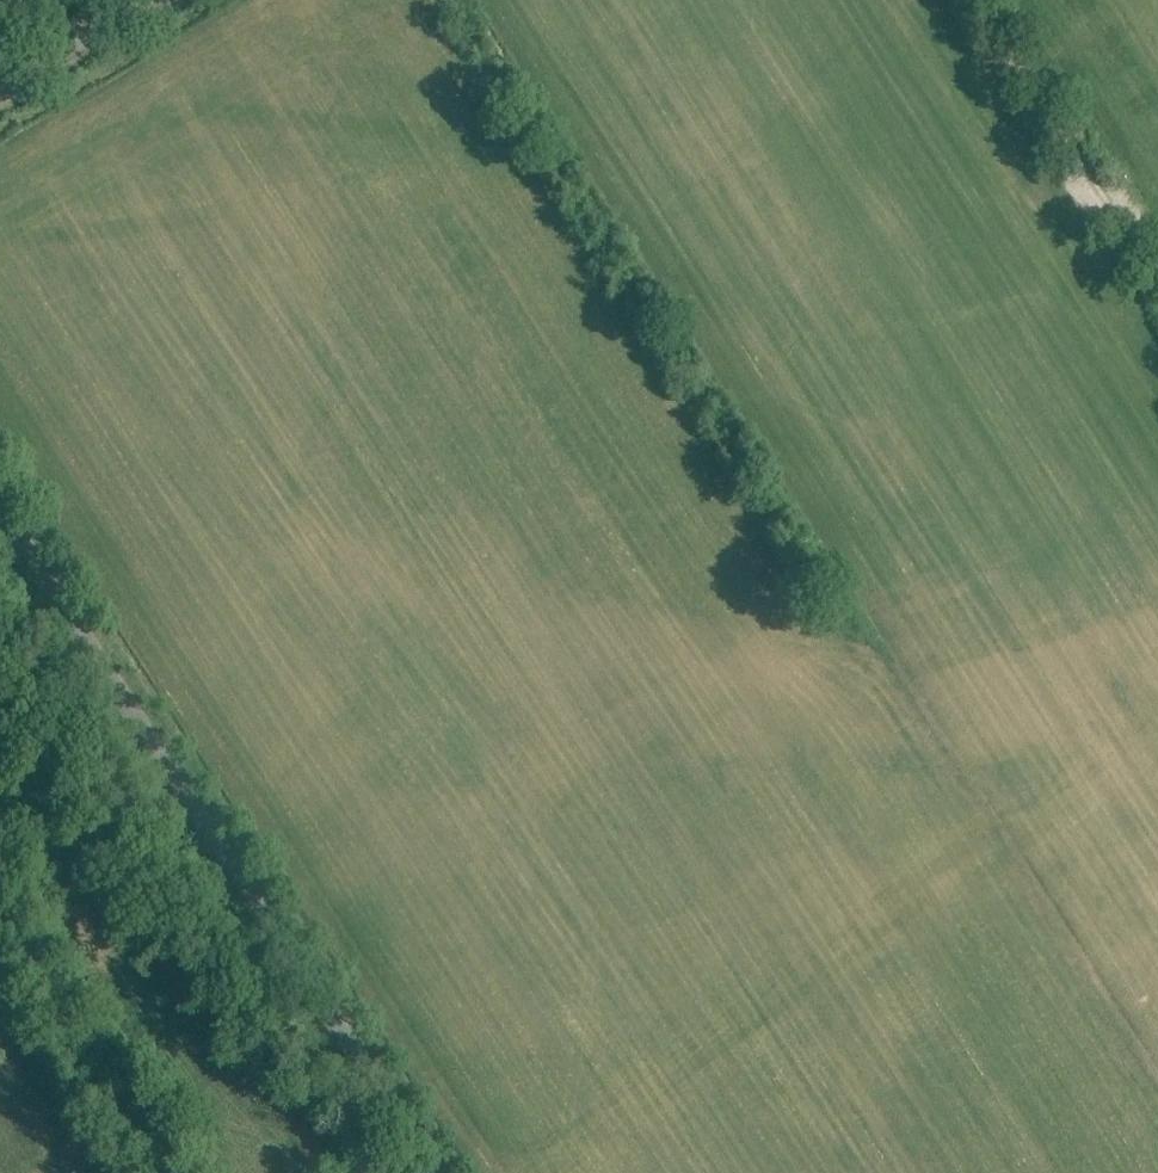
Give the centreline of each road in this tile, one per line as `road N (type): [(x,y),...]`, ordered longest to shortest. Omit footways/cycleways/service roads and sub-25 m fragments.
road 1 (unclassified): [(423,1172),(0,514)]
road 2 (unclassified): [(0,86),(141,0)]

